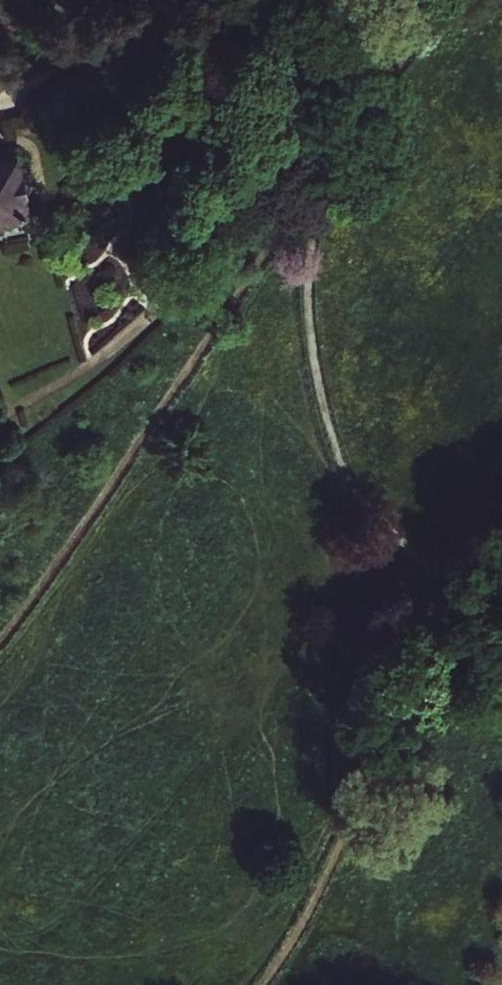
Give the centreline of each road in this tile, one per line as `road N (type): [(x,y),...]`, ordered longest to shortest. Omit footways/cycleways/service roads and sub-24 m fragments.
road 1 (track): [(402,597),(398,567),(330,387),(316,325),(320,237),(343,159),(467,0)]
road 2 (track): [(343,159),(138,478),(0,648)]
road 3 (track): [(499,591),(402,597),(393,682),(336,886),(288,984)]

